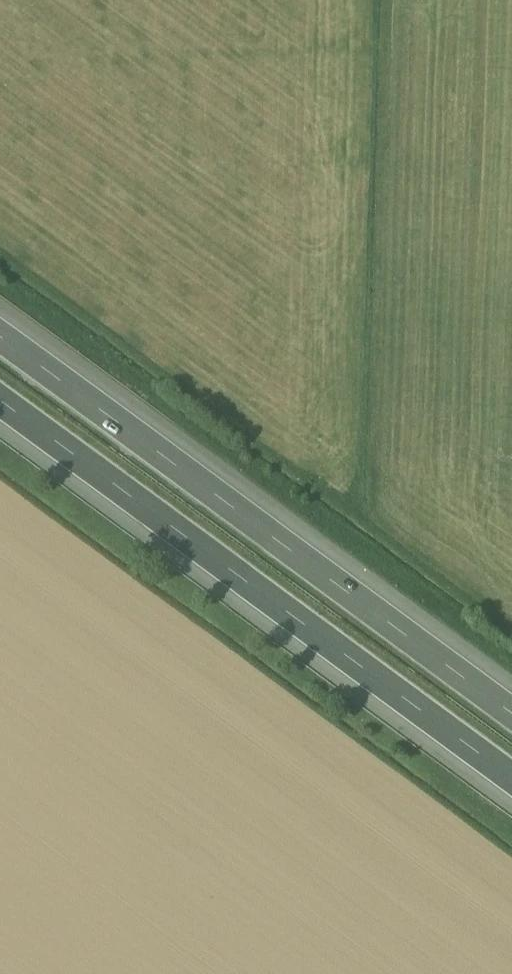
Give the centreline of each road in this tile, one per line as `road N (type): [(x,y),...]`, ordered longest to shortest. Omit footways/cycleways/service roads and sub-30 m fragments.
road 1 (motorway): [(0,385),(511,766)]
road 2 (motorway): [(511,697),(0,322)]

